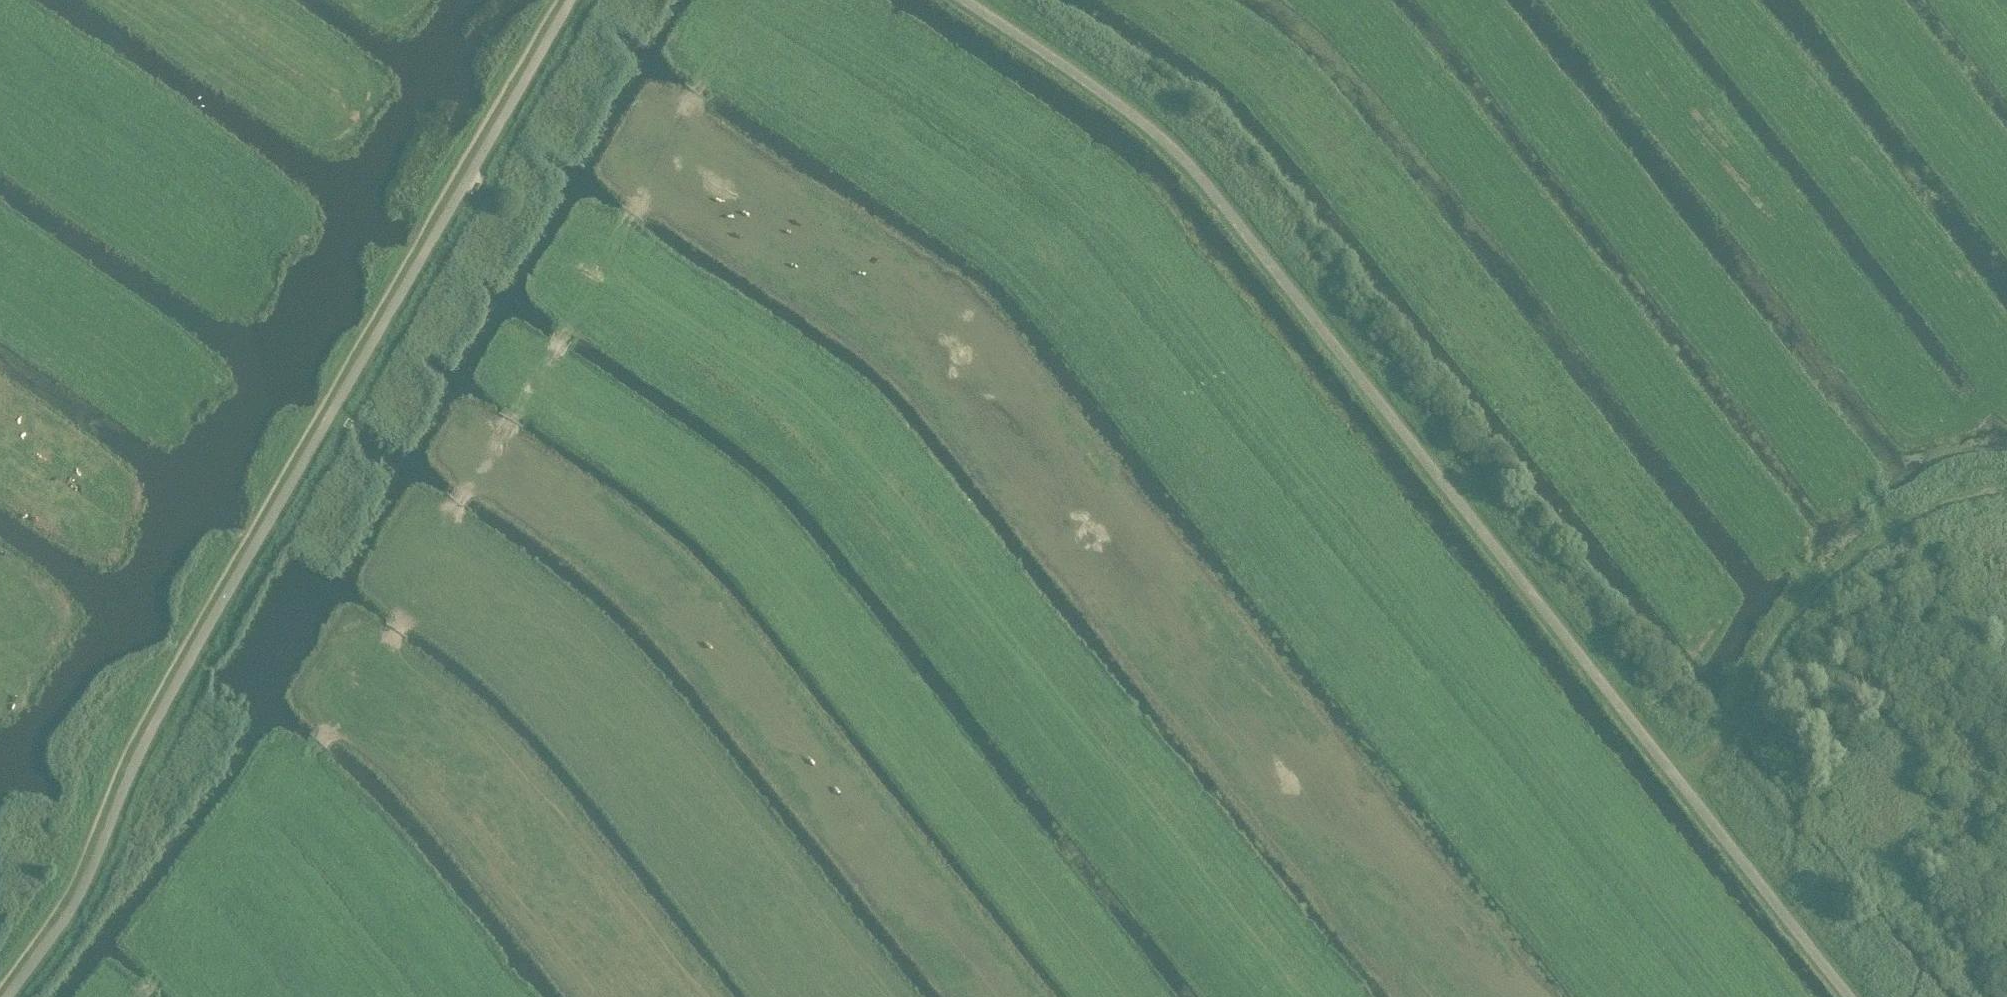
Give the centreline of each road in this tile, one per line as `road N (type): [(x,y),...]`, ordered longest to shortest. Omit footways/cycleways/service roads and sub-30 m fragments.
road 1 (track): [(1676,779),(1712,749),(1757,652),(1801,586),(1903,509),(1958,485),(2006,480)]

